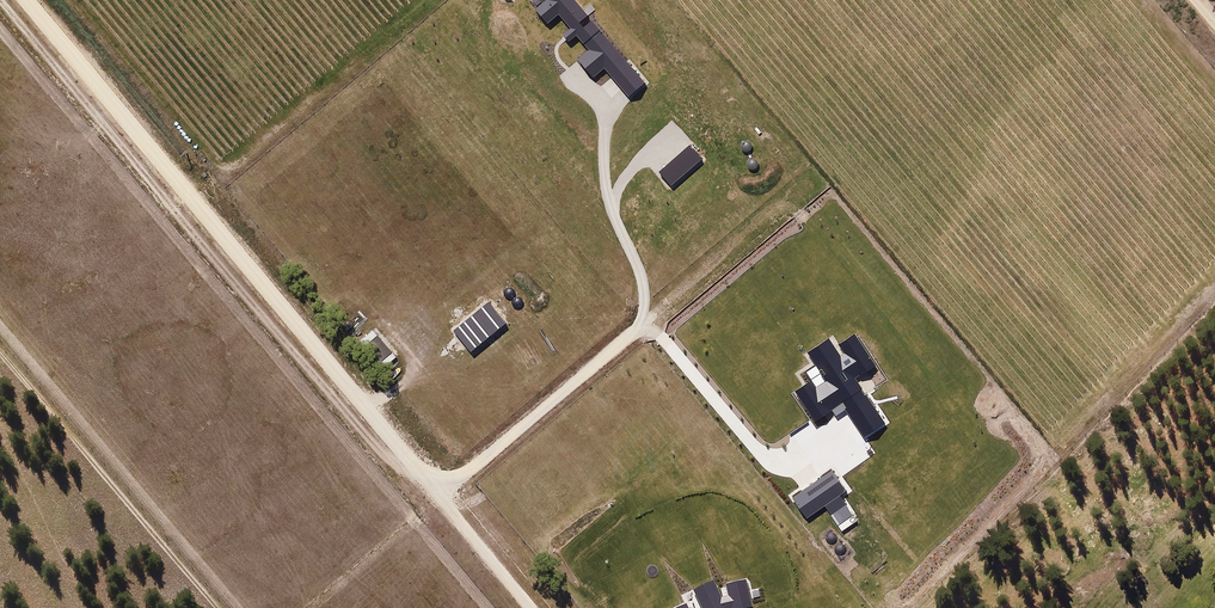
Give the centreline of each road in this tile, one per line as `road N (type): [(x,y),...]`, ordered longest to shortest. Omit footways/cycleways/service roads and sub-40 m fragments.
road 1 (unclassified): [(190,197),(532,607)]
road 2 (track): [(897,607),(1214,281)]
road 3 (track): [(426,0),(190,197)]
road 4 (unclassified): [(190,197),(24,0)]

